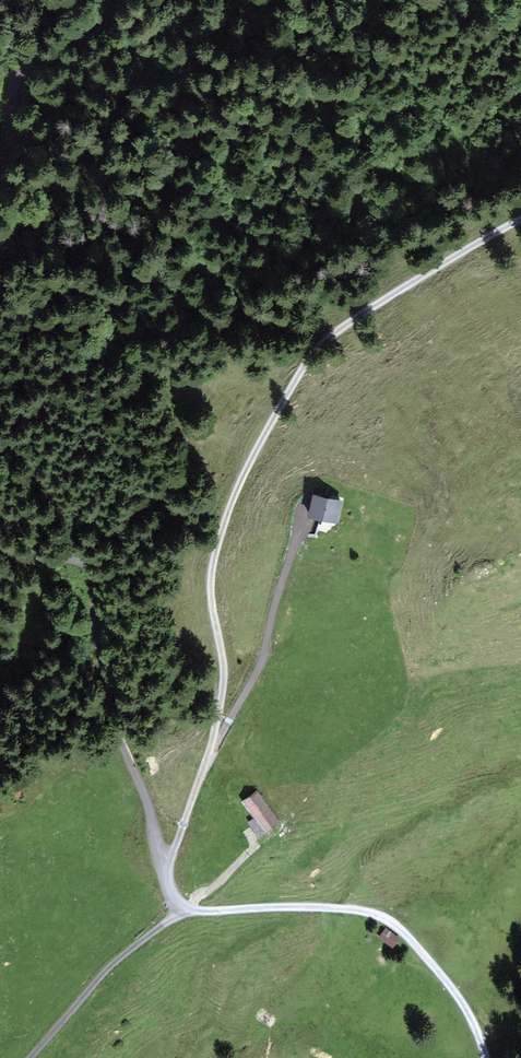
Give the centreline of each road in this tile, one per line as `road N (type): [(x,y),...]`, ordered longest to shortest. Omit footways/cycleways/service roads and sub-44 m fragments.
road 1 (track): [(520,215),(360,314),(280,397),(224,526),(210,601),(224,674),(220,708),(168,880)]
road 2 (track): [(0,533),(17,550),(90,568),(115,720),(168,880)]
road 3 (track): [(168,880),(185,913),(339,908),(391,921),(459,996),(486,1057)]
road 4 (track): [(138,0),(98,36),(22,78),(12,102),(21,172),(0,220)]
road 5 (track): [(205,752),(254,675),(302,526)]
road 6 (track): [(32,1057),(115,965),(185,913)]

